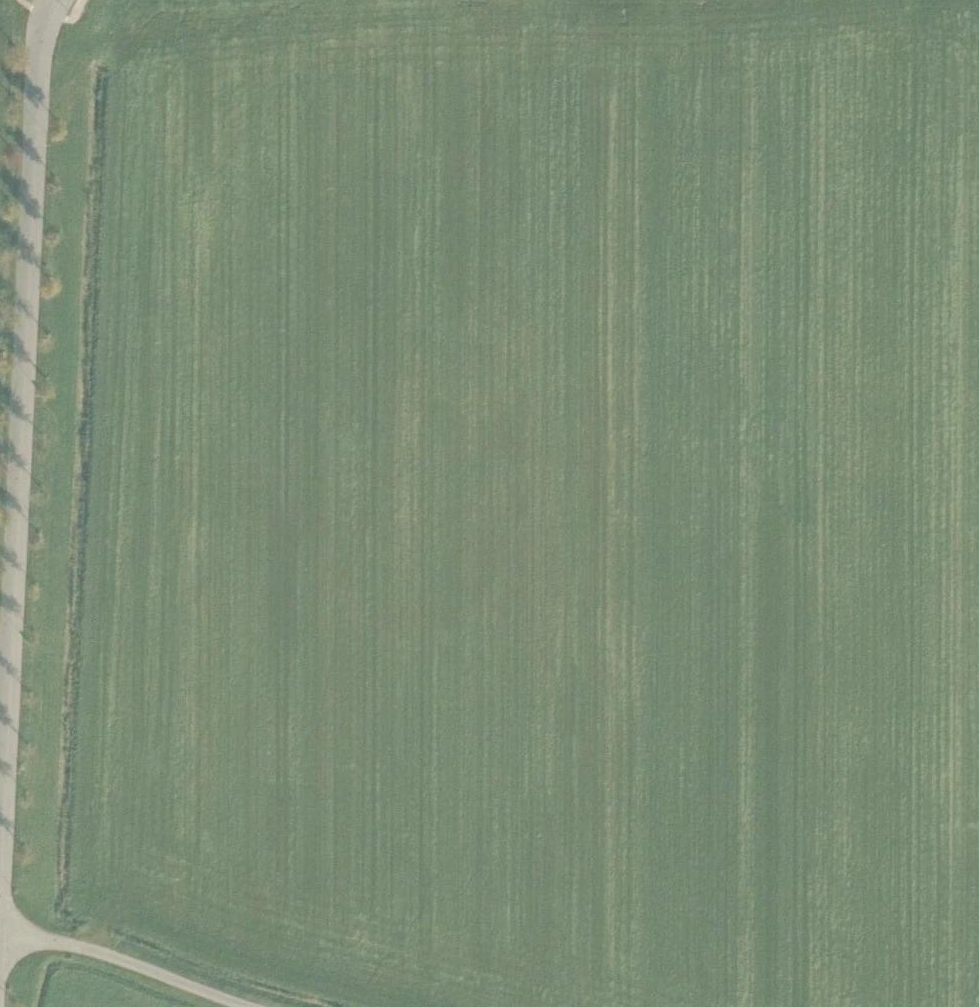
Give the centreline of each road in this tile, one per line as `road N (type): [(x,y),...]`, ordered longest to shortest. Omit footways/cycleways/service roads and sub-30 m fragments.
road 1 (tertiary): [(52,0),(40,41),(0,897)]
road 2 (residential): [(262,1006),(72,943),(0,936)]

